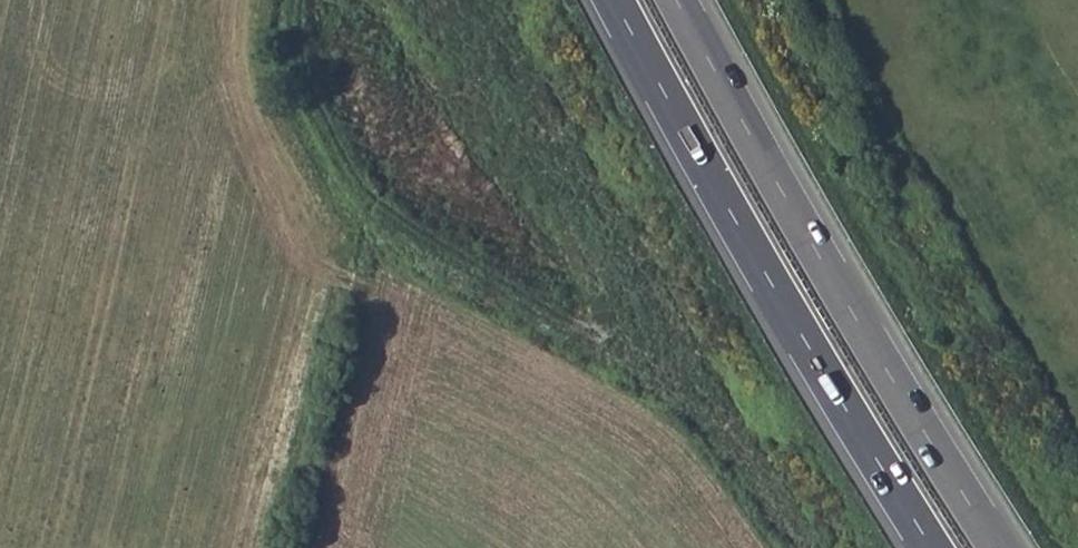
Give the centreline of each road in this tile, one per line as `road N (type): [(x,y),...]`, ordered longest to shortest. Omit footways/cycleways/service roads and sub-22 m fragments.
road 1 (trunk): [(998,547),(791,207),(677,0)]
road 2 (trunk): [(615,0),(767,276),(931,547)]

